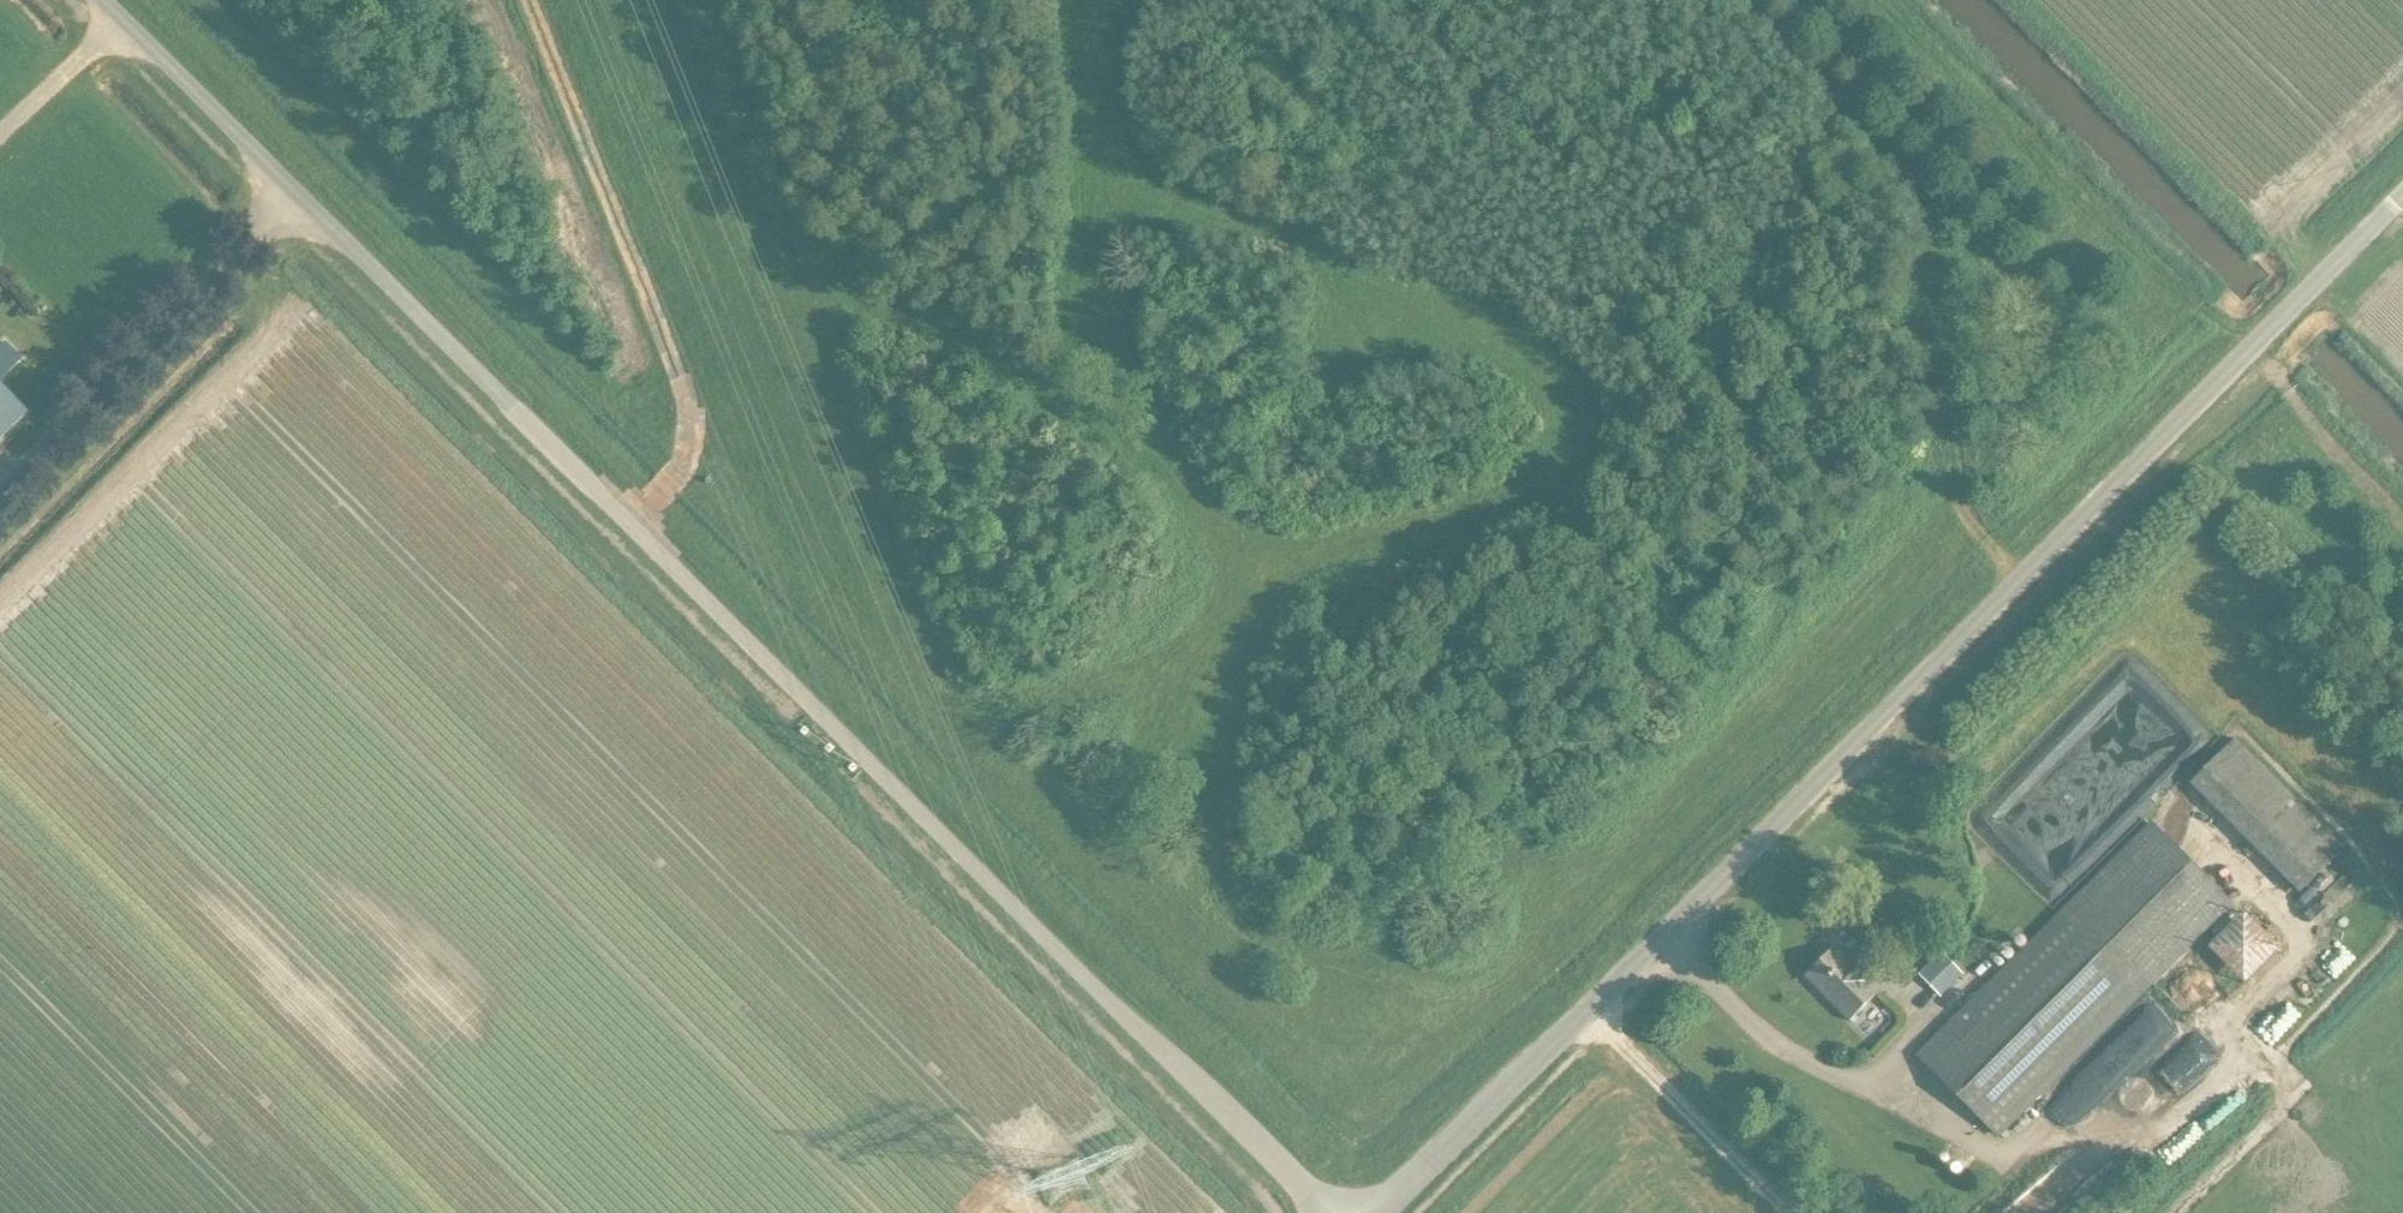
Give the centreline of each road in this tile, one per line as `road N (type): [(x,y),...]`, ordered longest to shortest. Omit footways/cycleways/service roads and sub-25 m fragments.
road 1 (unclassified): [(1318,1212),(1006,916),(88,0)]
road 2 (unclassified): [(1377,1212),(2402,195)]
road 3 (track): [(1581,1012),(1784,1212)]
road 4 (track): [(2231,1024),(2286,1081),(2282,1097),(2272,1120),(2177,1212)]

